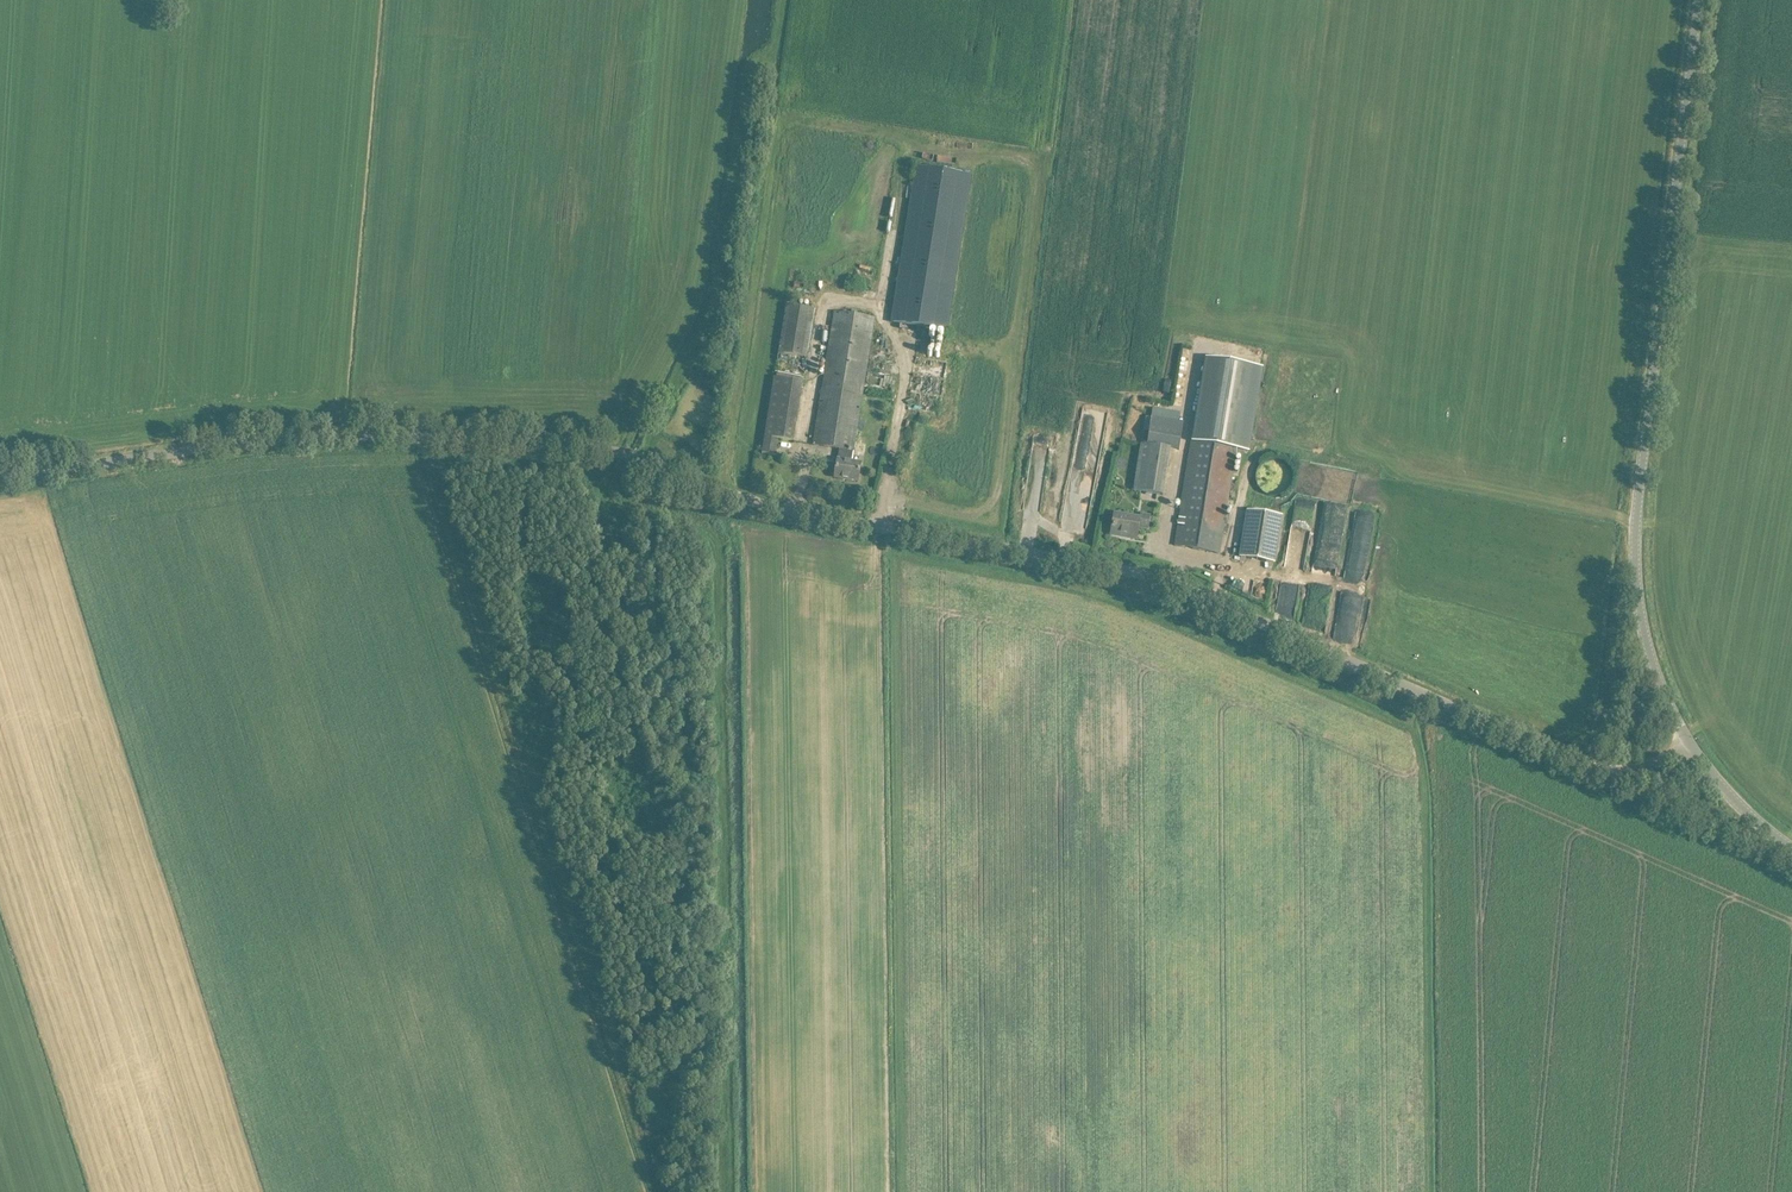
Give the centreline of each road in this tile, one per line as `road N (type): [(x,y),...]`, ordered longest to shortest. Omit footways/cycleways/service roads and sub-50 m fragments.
road 1 (unclassified): [(0,476),(293,435),(492,435),(606,449),(746,493),(1184,581),(1616,779),(1649,768),(1689,738)]
road 2 (unclassified): [(1689,738),(1661,671),(1637,552),(1702,0)]
road 3 (unclassified): [(1791,847),(1738,805),(1689,738)]

